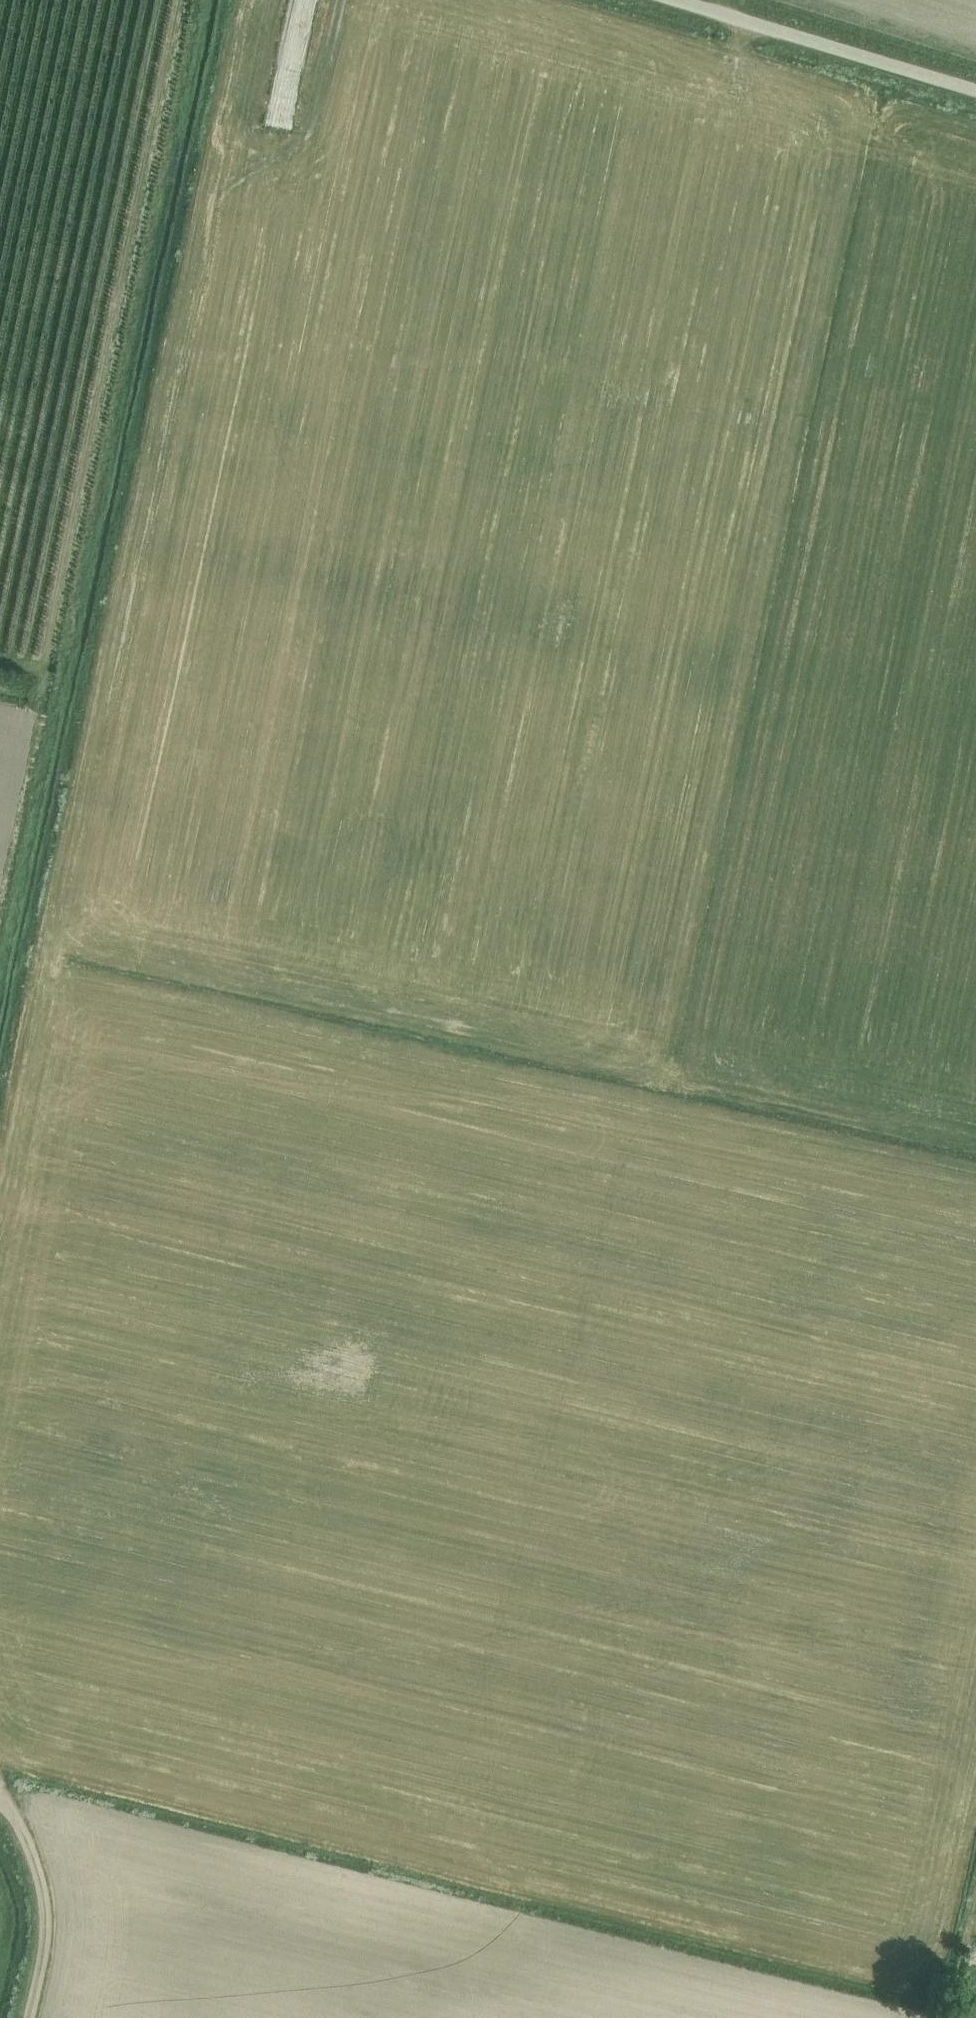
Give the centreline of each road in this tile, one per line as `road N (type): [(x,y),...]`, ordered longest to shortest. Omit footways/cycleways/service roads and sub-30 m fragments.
road 1 (unclassified): [(975,91),(677,0)]

